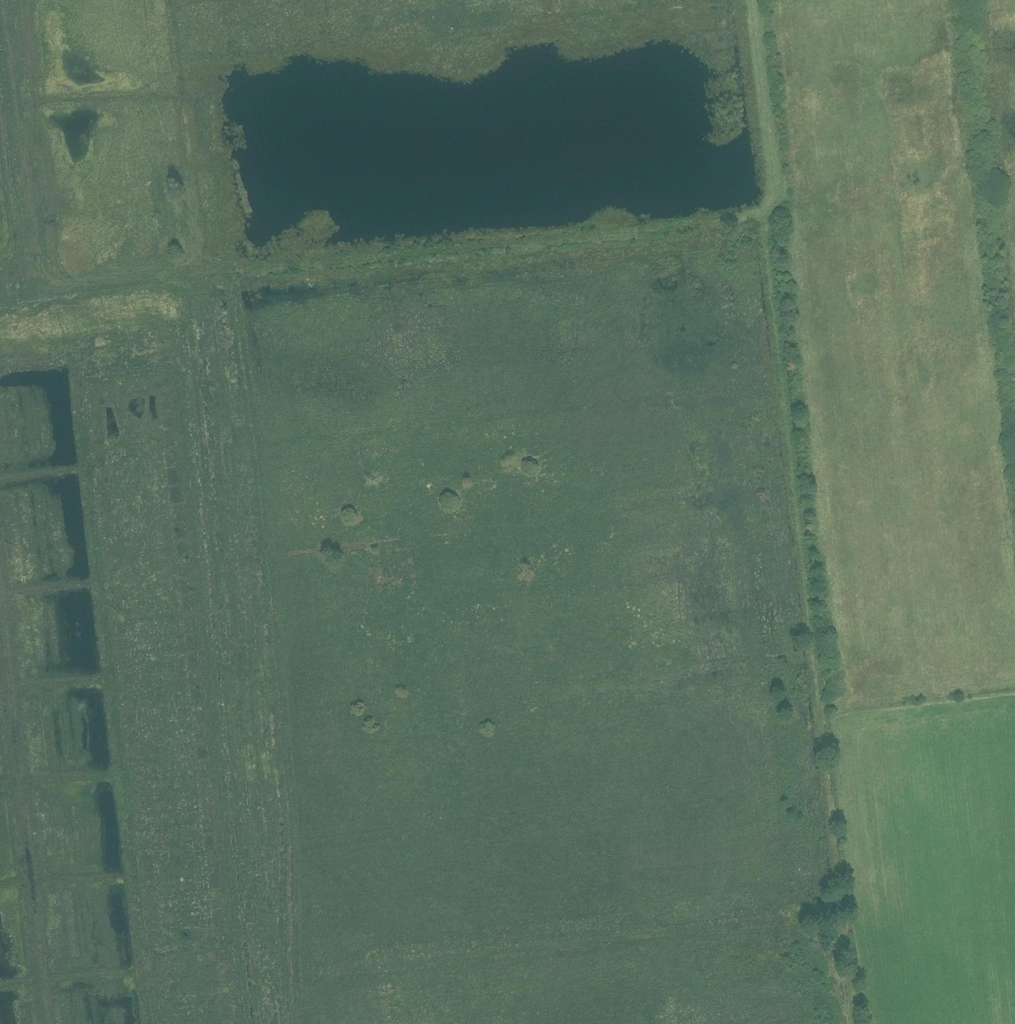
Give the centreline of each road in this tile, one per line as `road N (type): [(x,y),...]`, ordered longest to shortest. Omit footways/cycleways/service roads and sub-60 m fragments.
road 1 (track): [(859,1023),(744,0)]

